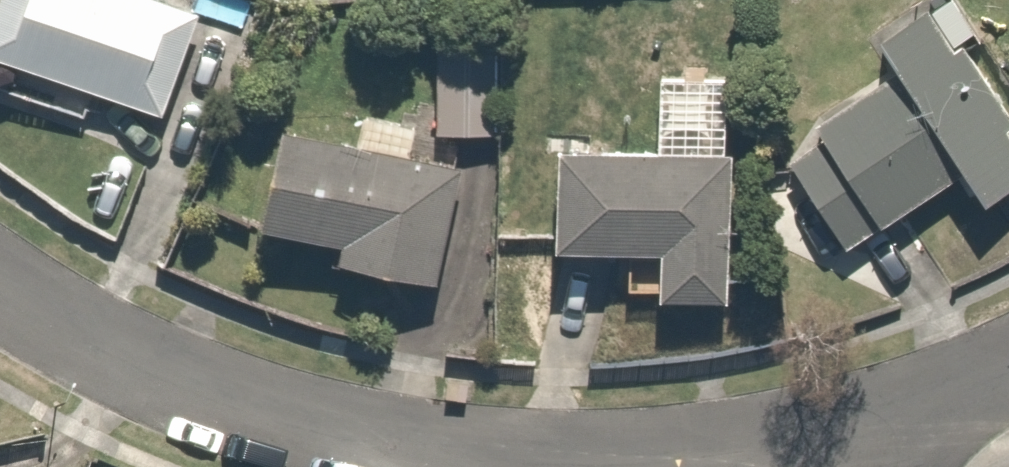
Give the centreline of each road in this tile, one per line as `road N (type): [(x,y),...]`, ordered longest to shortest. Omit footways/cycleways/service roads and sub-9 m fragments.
road 1 (residential): [(845,435),(613,466),(506,466),(393,453),(140,369),(0,287)]
road 2 (residential): [(1008,373),(845,435)]

